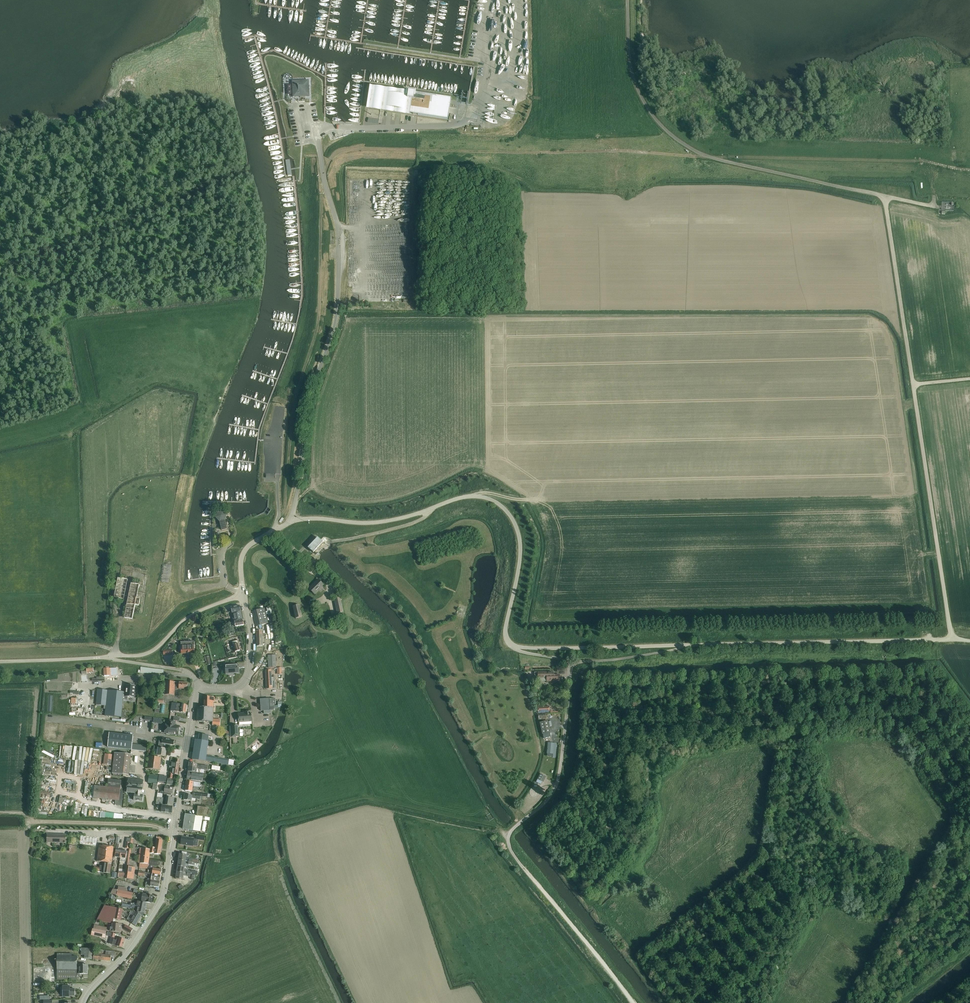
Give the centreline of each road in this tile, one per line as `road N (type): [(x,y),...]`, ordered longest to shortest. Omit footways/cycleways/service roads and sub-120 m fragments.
road 1 (track): [(969,169),(922,160),(343,148),(323,168),(320,311),(295,407),(282,526)]
road 2 (unclassified): [(914,385),(884,201),(684,145),(637,88),(628,0)]
road 3 (unclassified): [(708,645),(951,639),(914,385)]
road 4 (unclassified): [(290,522),(308,405),(337,306),(339,243),(319,134)]
road 5 (unclassified): [(518,650),(506,635),(520,541),(510,515),(491,500),(465,497),(374,523),(290,522)]
road 6 (unclassified): [(572,667),(559,781),(509,834),(515,857)]
road 7 (tertiary): [(85,1002),(161,904),(175,834)]
road 8 (unclassified): [(518,650),(708,645)]
road 9 (track): [(634,1002),(515,857)]
road 10 (unclassified): [(243,596),(189,616),(144,655),(106,657)]
road 11 (tertiary): [(175,834),(201,690)]
road 12 (unclassified): [(175,834),(33,829)]
road 13 (unclassified): [(201,690),(232,689),(246,679),(243,596)]
road 14 (track): [(0,649),(101,646),(119,656)]

